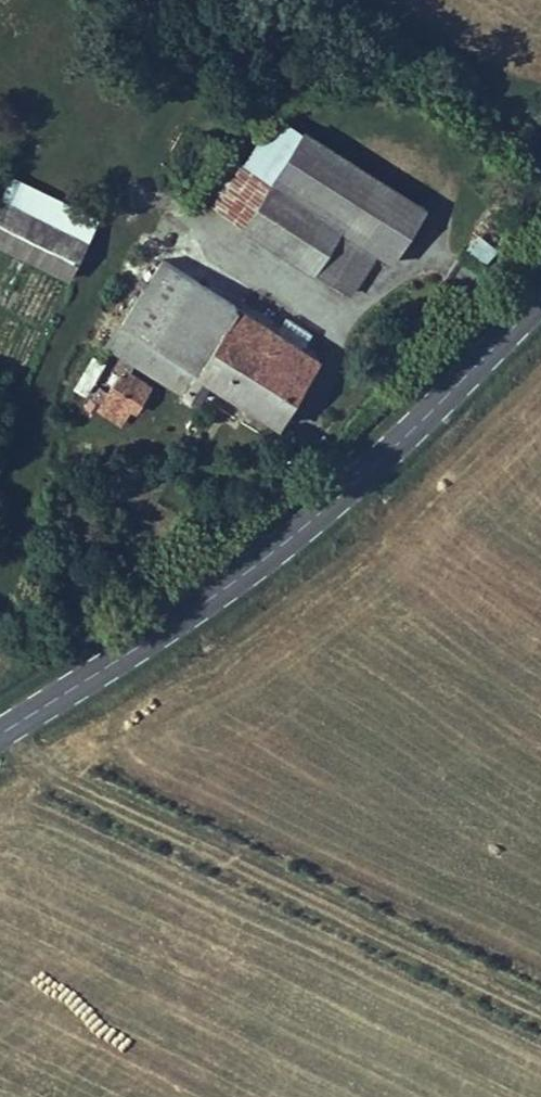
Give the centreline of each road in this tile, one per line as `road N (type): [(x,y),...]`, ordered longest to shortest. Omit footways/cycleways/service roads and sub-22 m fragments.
road 1 (secondary): [(0,734),(289,539),(412,432),(540,298)]
road 2 (track): [(540,1008),(67,784),(38,766),(6,730)]

